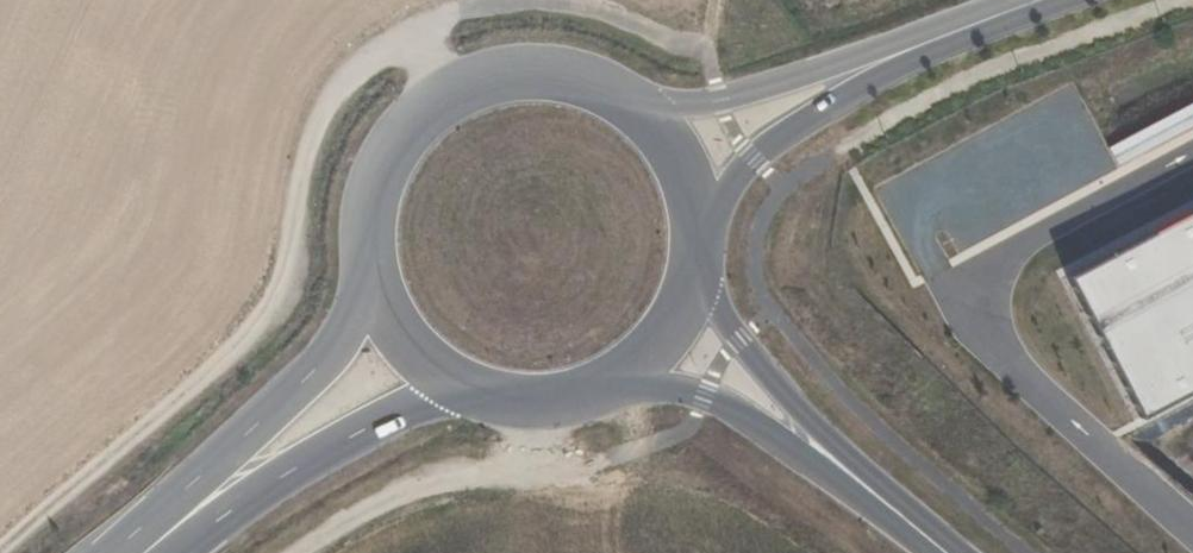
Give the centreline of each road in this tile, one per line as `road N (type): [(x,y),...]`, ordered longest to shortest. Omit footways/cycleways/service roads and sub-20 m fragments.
road 1 (track): [(446,105),(411,53),(382,52),(337,86),(299,159),(289,277),(255,330),(0,552)]
road 2 (tertiary): [(612,100),(529,79),(493,84),(429,116),(386,173),(375,207),(374,266)]
road 3 (track): [(536,401),(480,449),(272,552)]
road 4 (unclassified): [(901,48),(680,107),(612,100)]
road 5 (unclassified): [(693,218),(757,150),(901,48)]
road 6 (tertiary): [(820,454),(739,348),(713,299),(695,230)]
road 7 (tertiary): [(261,462),(391,407),(481,392)]
road 8 (tertiary): [(606,384),(688,387),(820,454)]
road 9 (tertiary): [(374,266),(334,362),(261,462)]
road 10 (tertiary): [(606,384),(662,338),(681,307),(695,230)]
road 11 (tertiary): [(374,266),(408,342),(433,367),(481,392)]
road 12 (tertiary): [(820,454),(943,552)]
road 13 (tertiary): [(693,218),(677,165),(657,135),(612,100)]
road 14 (unclassified): [(901,48),(1030,0)]
road 15 (tertiary): [(261,462),(159,552)]
road 16 (tertiary): [(481,392),(536,401),(606,384)]

